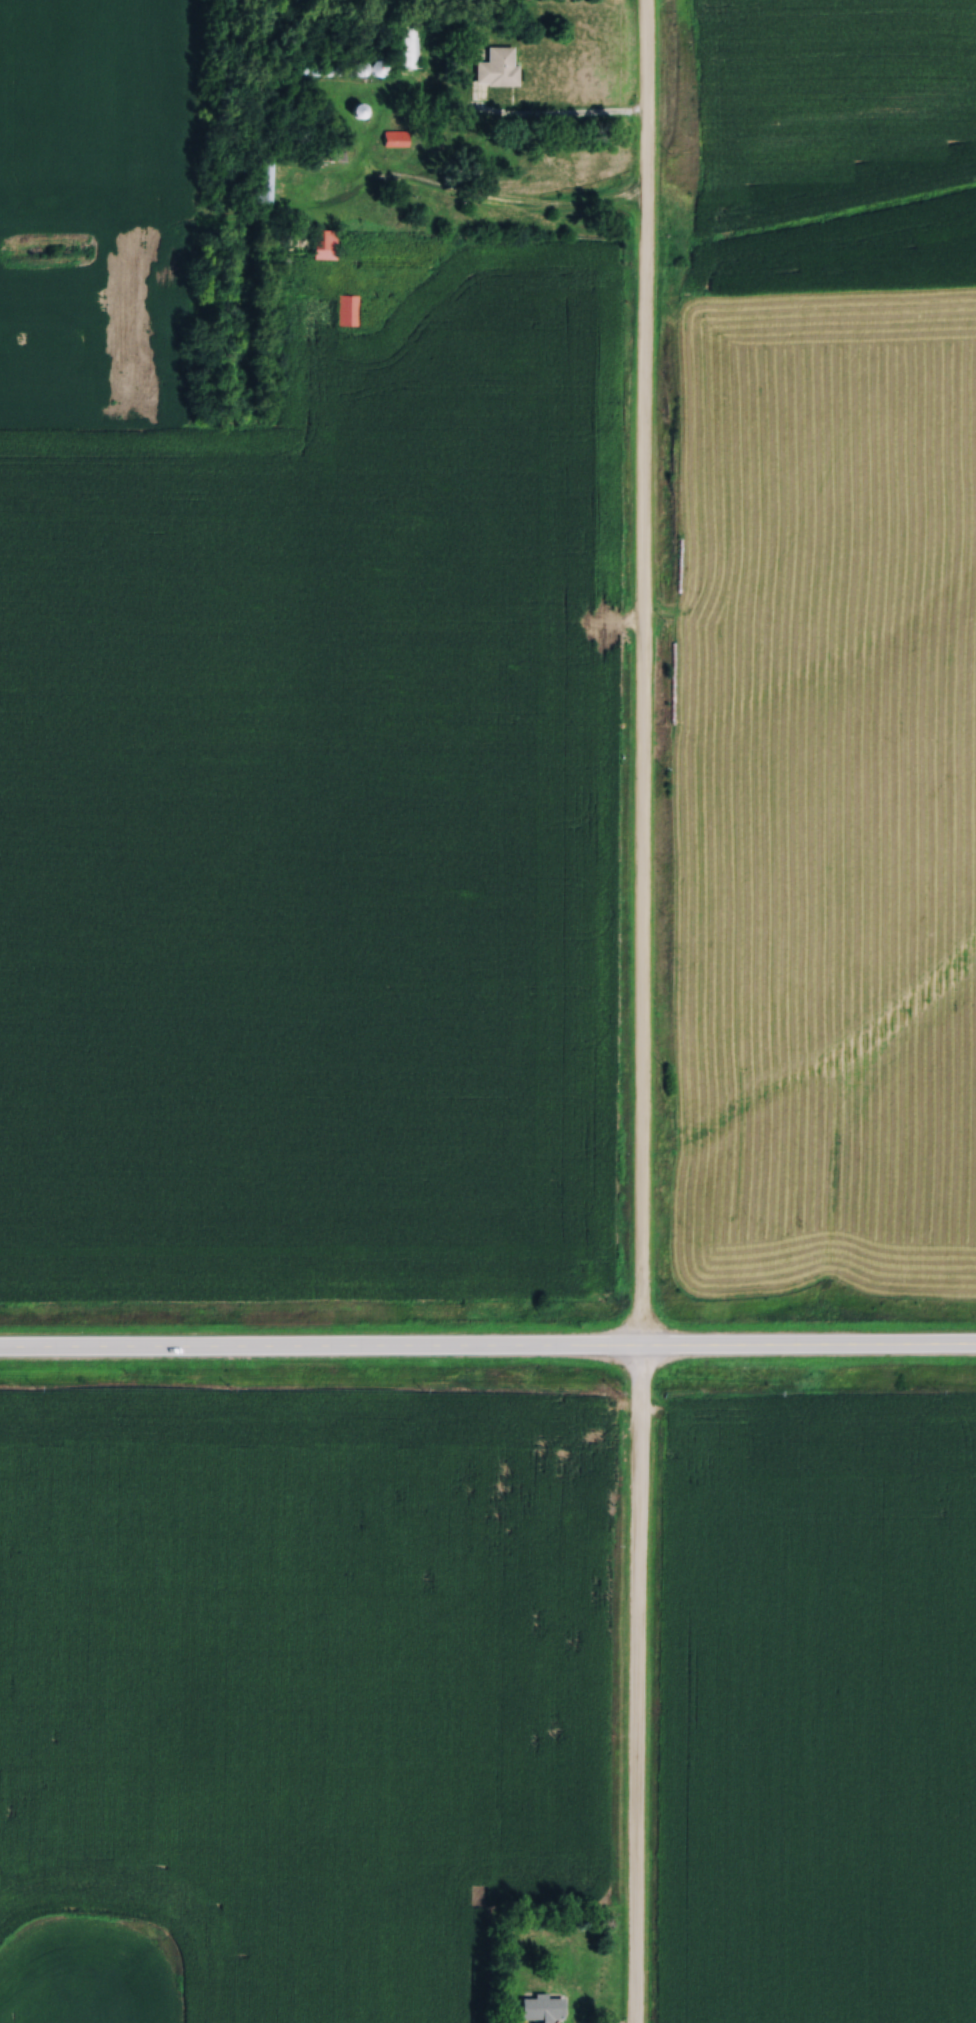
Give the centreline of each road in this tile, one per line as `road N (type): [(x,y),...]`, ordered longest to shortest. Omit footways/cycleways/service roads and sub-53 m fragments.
road 1 (residential): [(635,2022),(645,0)]
road 2 (primary): [(0,1350),(975,1349)]

